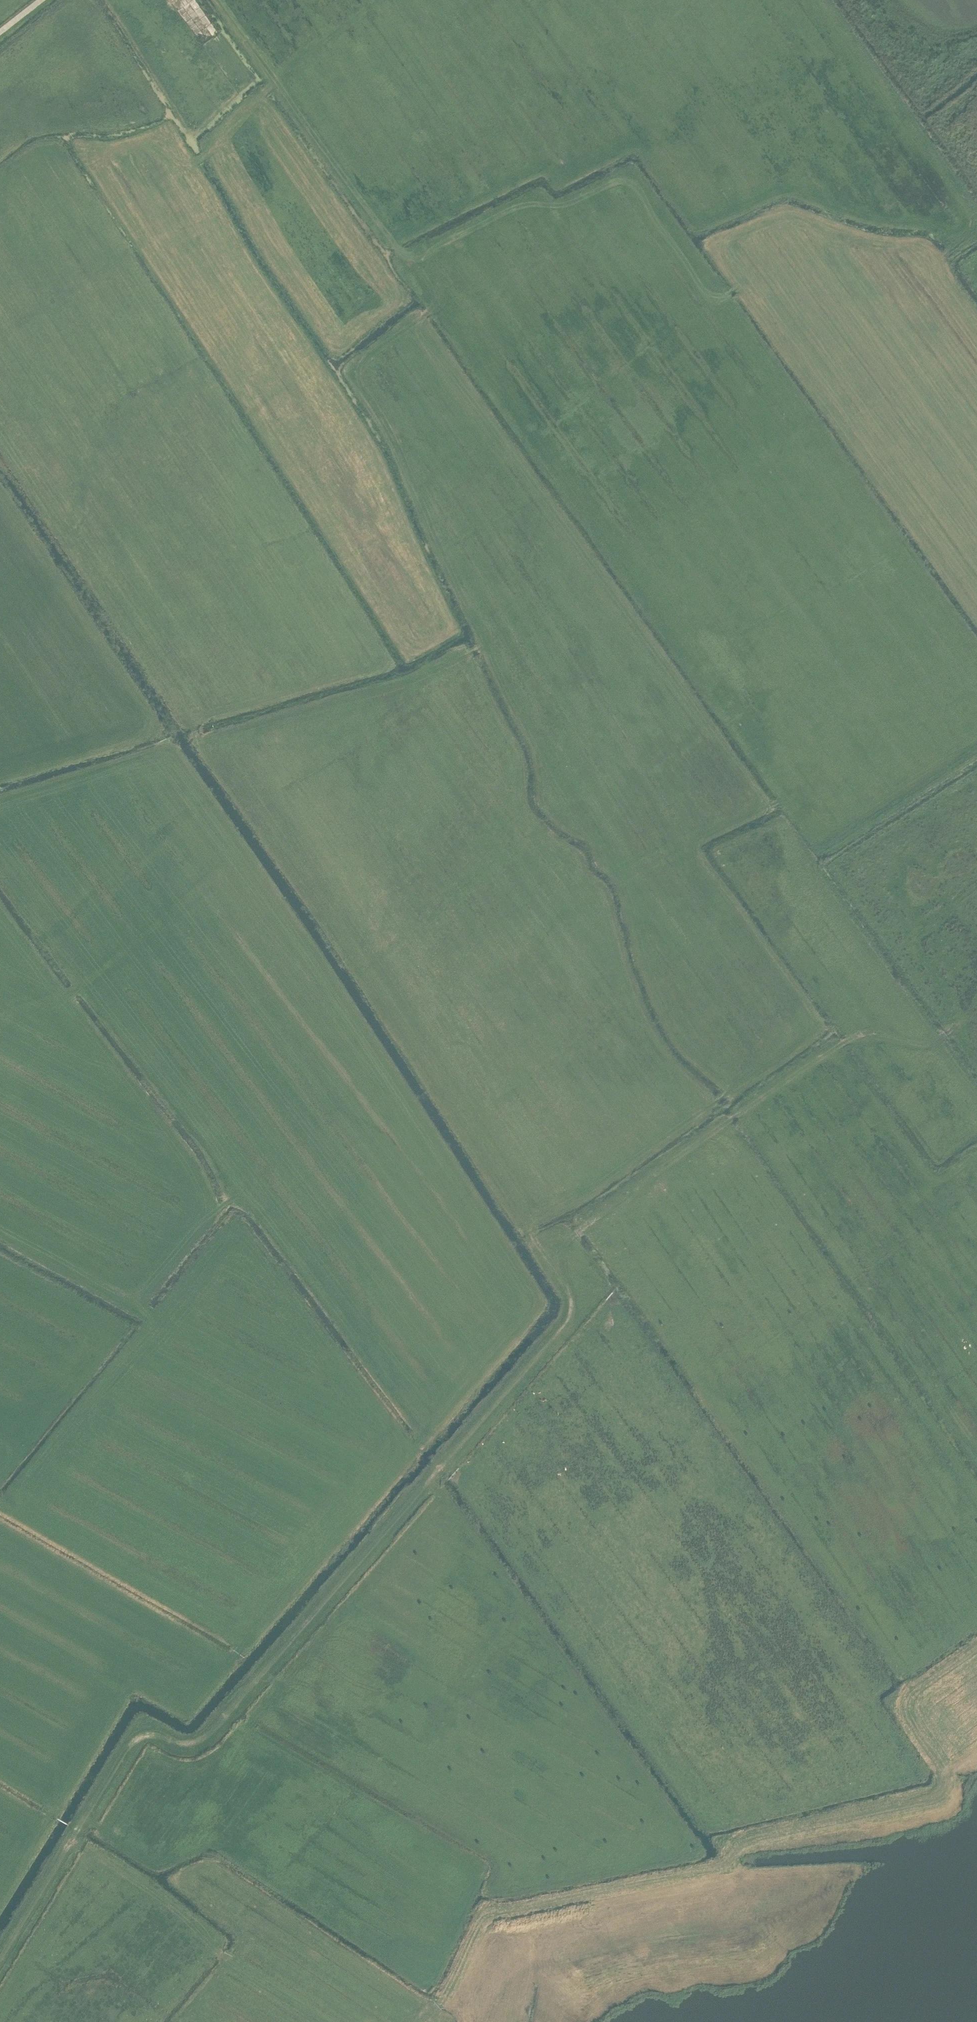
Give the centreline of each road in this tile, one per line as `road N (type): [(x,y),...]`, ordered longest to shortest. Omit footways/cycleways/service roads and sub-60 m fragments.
road 1 (track): [(0,1960),(137,1741),(207,1739),(568,1324),(576,1310),(561,1257),(569,1245),(854,1039),(871,1033),(922,1043),(949,1033),(957,1007),(926,952),(932,926),(976,884)]
road 2 (track): [(0,1235),(143,1313)]

